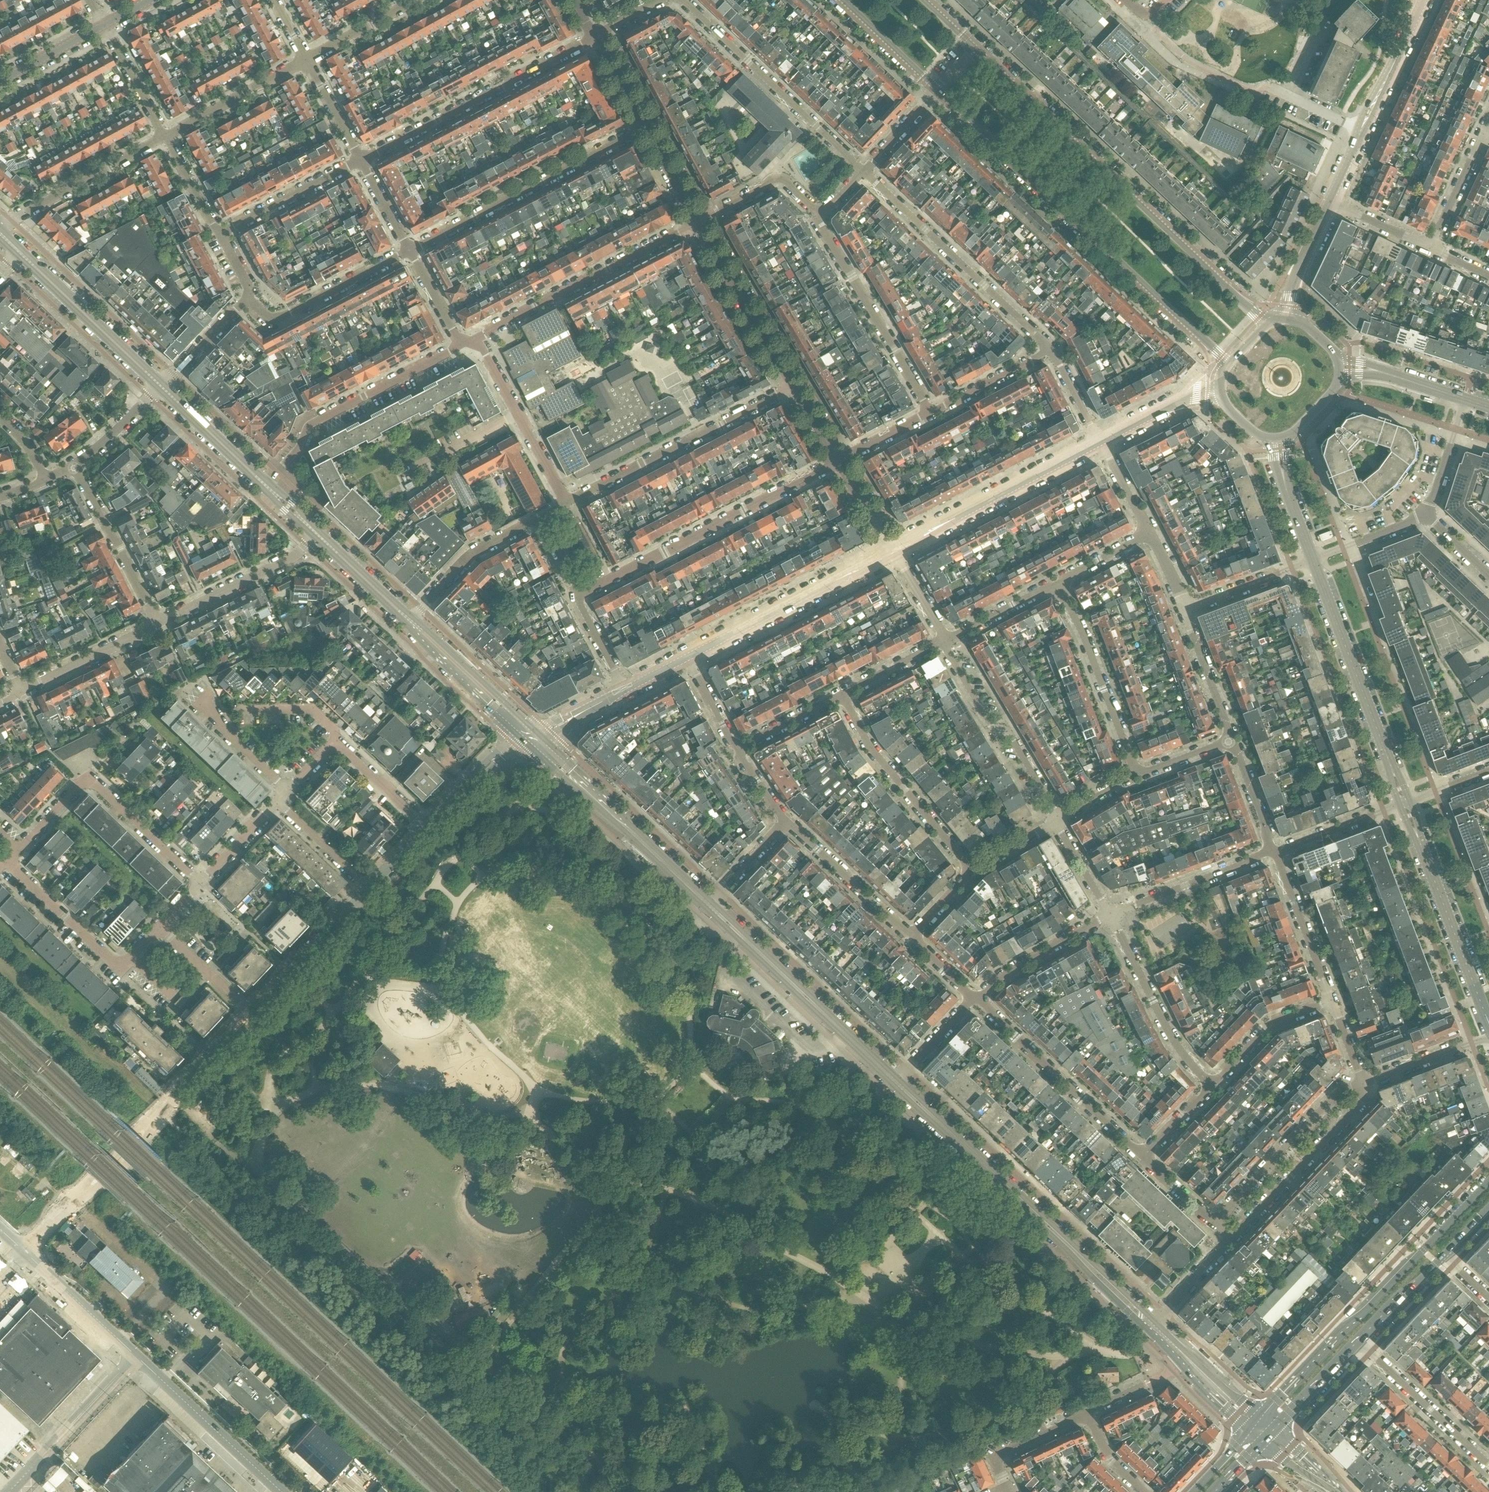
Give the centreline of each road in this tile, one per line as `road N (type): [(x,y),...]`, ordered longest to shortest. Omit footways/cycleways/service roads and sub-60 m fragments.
road 1 (track): [(161,1108),(567,1491)]
road 2 (tertiary): [(940,91),(1205,340),(1222,370)]
road 3 (tertiary): [(1269,321),(977,51)]
road 4 (unclassified): [(23,1251),(251,1014)]
road 5 (secondary): [(1488,1181),(1260,1417)]
road 6 (residential): [(579,595),(836,462)]
road 7 (residential): [(360,161),(600,34)]
road 8 (residential): [(408,251),(644,122)]
road 9 (secondary): [(1087,1264),(896,1082)]
road 10 (residential): [(1049,351),(863,170)]
road 11 (secondary): [(896,1082),(708,906)]
road 12 (residential): [(567,503),(792,388)]
road 13 (residential): [(698,220),(476,338)]
road 14 (residential): [(863,170),(678,0)]
road 15 (residential): [(17,851),(87,781),(198,883)]
road 16 (residential): [(460,344),(321,422),(264,485)]
road 17 (secondary): [(708,906),(533,740)]
road 18 (tertiary): [(894,550),(1101,443)]
road 19 (tertiary): [(688,658),(894,550)]
road 20 (residential): [(1143,1157),(979,1000)]
road 21 (residential): [(928,413),(818,218)]
road 22 (tertiary): [(1313,559),(1392,768)]
road 23 (residential): [(971,870),(869,744),(843,693)]
road 24 (residential): [(1059,818),(942,641)]
road 25 (residential): [(1135,771),(1057,582)]
road 26 (residential): [(1211,1085),(1180,1049),(1109,915)]
road 27 (tertiary): [(1418,837),(1488,1023)]
road 28 (residential): [(282,1491),(138,1356)]
road 29 (residential): [(792,388),(698,220)]
road 30 (secondary): [(160,385),(20,253)]
road 31 (residential): [(164,137),(2,235)]
road 32 (residential): [(567,503),(476,338)]
road 33 (unclassified): [(9,1491),(138,1356)]
road 34 (residential): [(319,535),(292,557),(156,623)]
road 35 (residential): [(252,294),(267,316),(282,318),(408,251)]
road 36 (residential): [(1359,1341),(1488,1465)]
road 37 (residential): [(156,623),(73,466)]
road 38 (residential): [(1109,915),(1270,850)]
road 39 (unclassified): [(251,1014),(371,890)]
road 40 (residential): [(913,934),(787,821)]
road 41 (residential): [(411,622),(468,557),(540,518)]
road 42 (residential): [(130,956),(111,960),(6,862)]
road 43 (residential): [(164,137),(305,61)]
road 44 (residential): [(1330,1001),(1276,852)]
road 45 (residential): [(979,1000),(1000,977),(1109,915)]
road 46 (residential): [(221,233),(360,161)]
road 47 (unclassified): [(138,1356),(23,1251)]
road 48 (secondary): [(521,729),(411,622)]
road 49 (residential): [(156,623),(21,691)]
road 50 (residential): [(1211,1085),(1277,1021),(1330,1001)]
road 51 (secondary): [(264,485),(160,385)]
road 52 (tertiary): [(1361,130),(1423,0)]
road 53 (residential): [(1181,609),(1313,559)]
road 54 (residential): [(1232,740),(1181,609)]
road 55 (residential): [(1360,1087),(1488,1036)]
road 56 (unclassified): [(429,830),(521,729)]
road 57 (residential): [(928,413),(1049,351)]
road 58 (residential): [(1400,804),(1276,852)]
road 59 (tertiary): [(844,0),(940,91)]
road 60 (residential): [(277,800),(371,890)]
road 61 (residential): [(160,385),(252,294)]
road 62 (tertiary): [(1101,443),(1164,408),(1219,392)]
road 63 (residential): [(1085,1413),(1000,1455),(1006,1489)]
road 64 (residential): [(942,641),(1057,582)]
road 65 (residential): [(251,1014),(157,927)]
road 66 (residential): [(429,830),(335,745)]
road 67 (residential): [(103,26),(164,137)]
road 68 (secondary): [(411,622),(319,535)]
road 69 (residential): [(1430,247),(1484,134)]
road 70 (residential): [(305,61),(414,0)]
road 71 (tertiary): [(1287,318),(1291,286),(1329,202)]
road 72 (residential): [(1425,514),(1465,398)]
road 73 (residential): [(286,790),(201,702)]
road 74 (secondary): [(1274,1429),(1359,1341)]
road 75 (residential): [(335,745),(334,729),(311,708),(237,708)]
road 76 (secondary): [(1359,1341),(1444,1256)]

